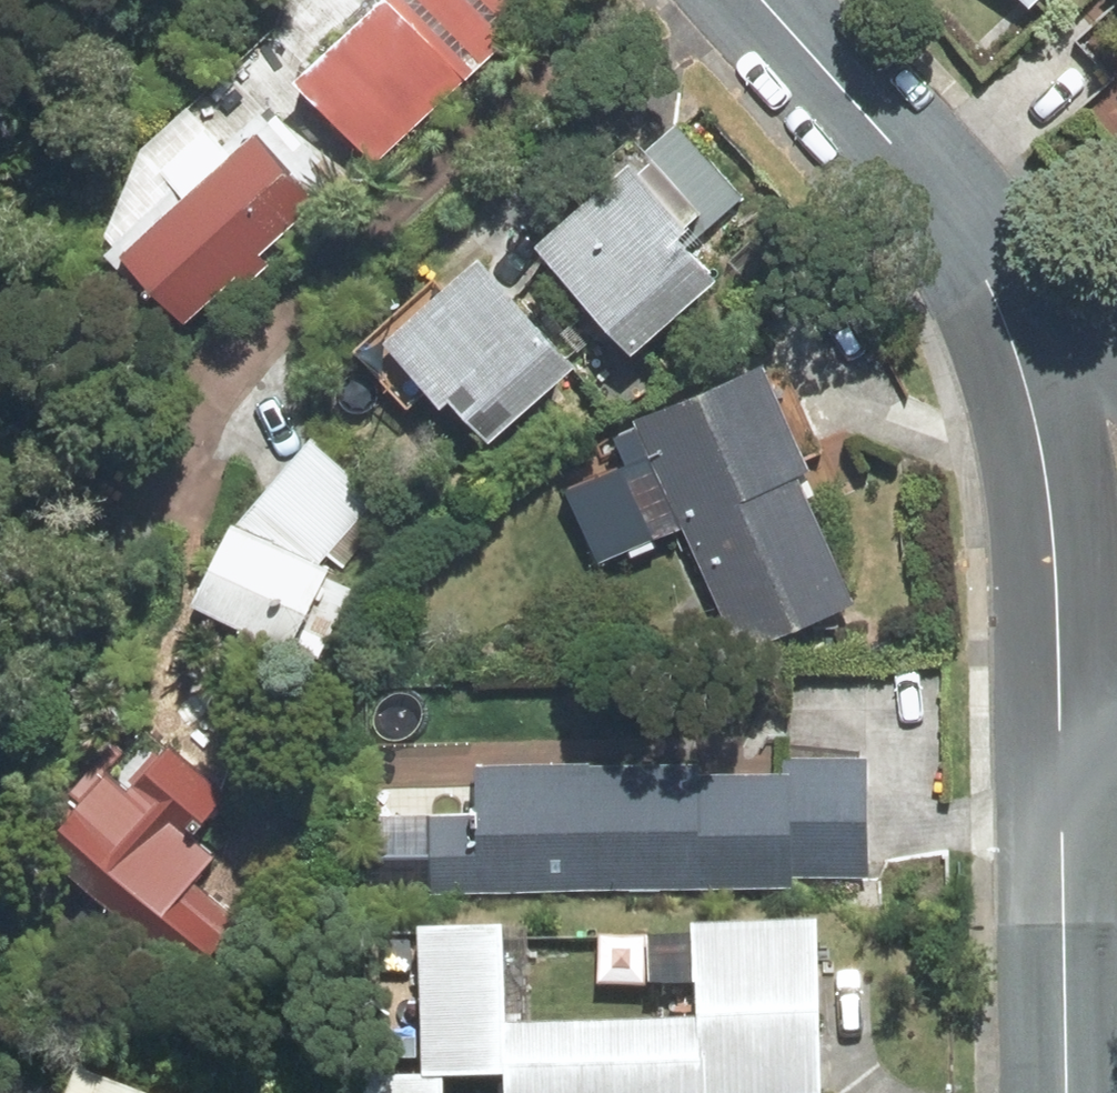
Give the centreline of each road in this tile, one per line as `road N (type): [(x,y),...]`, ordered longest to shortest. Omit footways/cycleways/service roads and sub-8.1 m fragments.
road 1 (residential): [(987,255),(1052,539),(1063,782)]
road 2 (residential): [(761,0),(987,255)]
road 3 (residential): [(1063,782),(1068,1092)]
road 4 (residential): [(1116,388),(987,255)]

